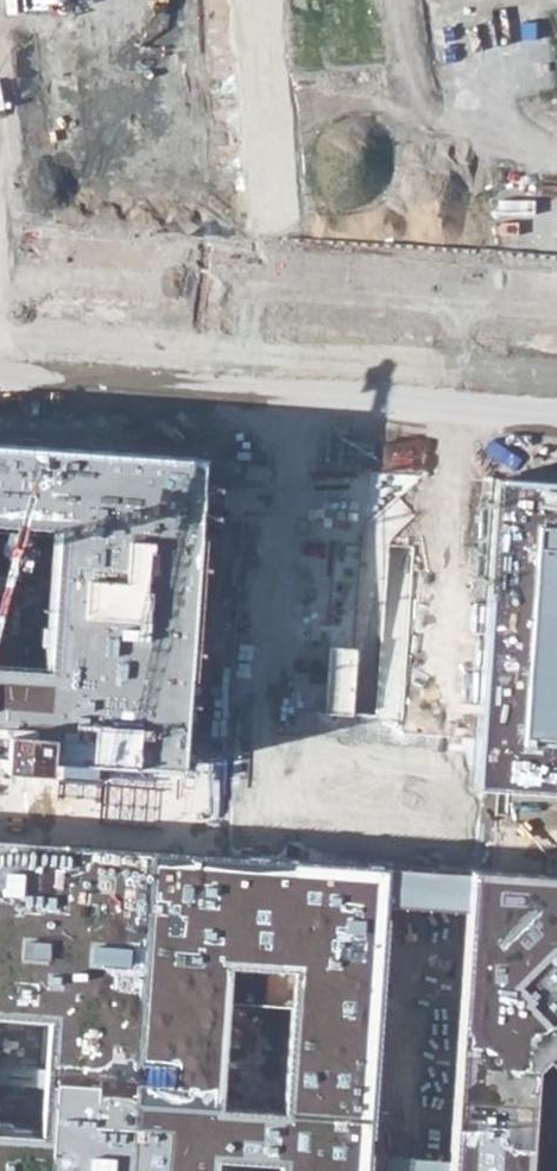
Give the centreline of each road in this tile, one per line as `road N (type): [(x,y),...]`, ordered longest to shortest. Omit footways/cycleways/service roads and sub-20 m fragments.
road 1 (tertiary): [(0,360),(556,409)]

